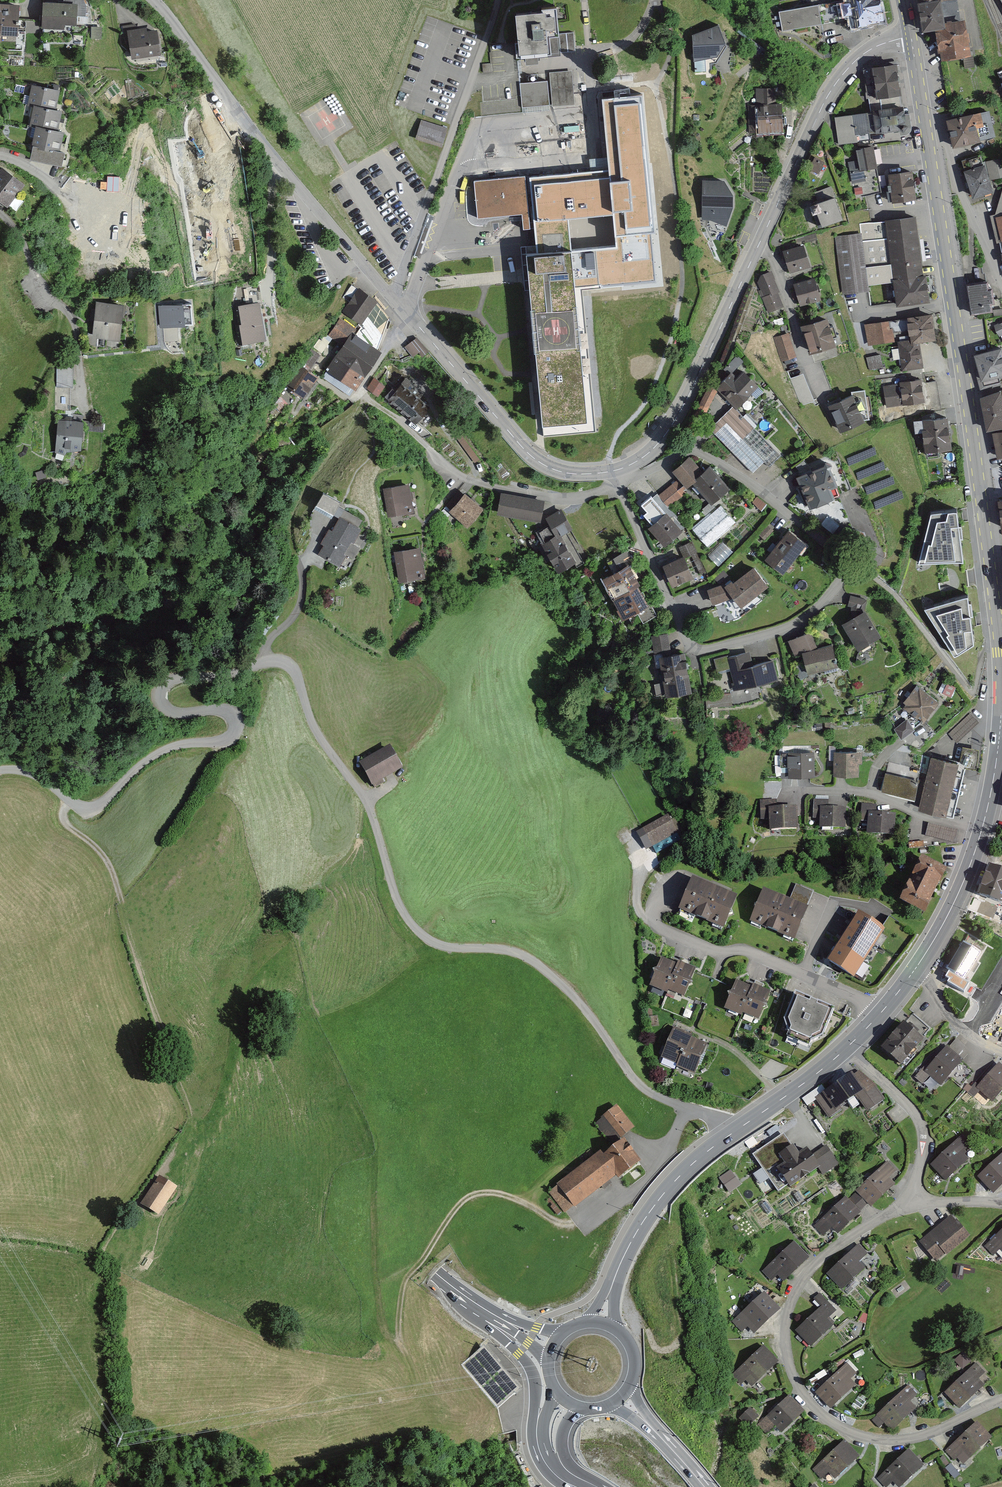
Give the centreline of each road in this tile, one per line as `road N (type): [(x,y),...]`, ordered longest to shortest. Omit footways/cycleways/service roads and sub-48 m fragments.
road 1 (residential): [(734,1132),(723,1119),(639,1085),(578,999),(538,964),(515,953),(435,944),(418,932),(396,891),(368,800),(330,747),(293,666),(257,664),(222,676),(166,680),(156,692),(166,709),(229,712),(233,732),(156,755),(91,812),(29,771),(0,771)]
road 2 (trunk): [(0,472),(325,1147),(360,1197),(438,1273)]
road 3 (residential): [(617,470),(642,472),(694,452),(851,569),(797,624),(696,652),(618,481)]
road 4 (primary): [(929,137),(995,595),(1001,701)]
road 5 (tertiary): [(617,470),(646,455),(676,418),(837,82),(865,52),(911,36)]
road 6 (residential): [(909,1203),(829,1252),(806,1276),(786,1329),(797,1382),(839,1426),(890,1441),(940,1431),(1001,1401)]
road 7 (track): [(574,1222),(496,1193),(463,1200),(407,1277),(400,1341),(381,1321),(377,1158)]
road 8 (residential): [(618,481),(596,494),(558,499),(482,484),(441,461),(362,387),(407,313)]
road 9 (residential): [(154,0),(394,298)]
road 10 (residential): [(394,298),(497,0)]
road 11 (residential): [(881,1012),(739,950),(706,951),(657,928),(656,907),(678,880)]
road 12 (tertiary): [(407,313),(533,458),(573,474),(617,470)]
road 13 (residential): [(0,213),(76,322),(90,416)]
road 14 (track): [(367,395),(289,515),(304,567)]
road 15 (residential): [(845,1050),(921,1121),(925,1141),(909,1203)]
road 16 (residential): [(460,170),(594,153),(595,114)]
road 17 (primary): [(613,1283),(650,1211),(715,1146)]
road 18 (trunk): [(461,1293),(472,1316),(530,1366),(544,1433)]
road 19 (residential): [(1001,277),(945,140),(929,137)]
road 20 (residential): [(595,114),(484,126),(460,170)]
road 21 (primary): [(983,833),(915,972)]
road 22 (residential): [(407,313),(460,170)]
road 23 (primary): [(845,1050),(734,1132)]
road 24 (residential): [(915,972),(958,1027),(1001,1054)]

